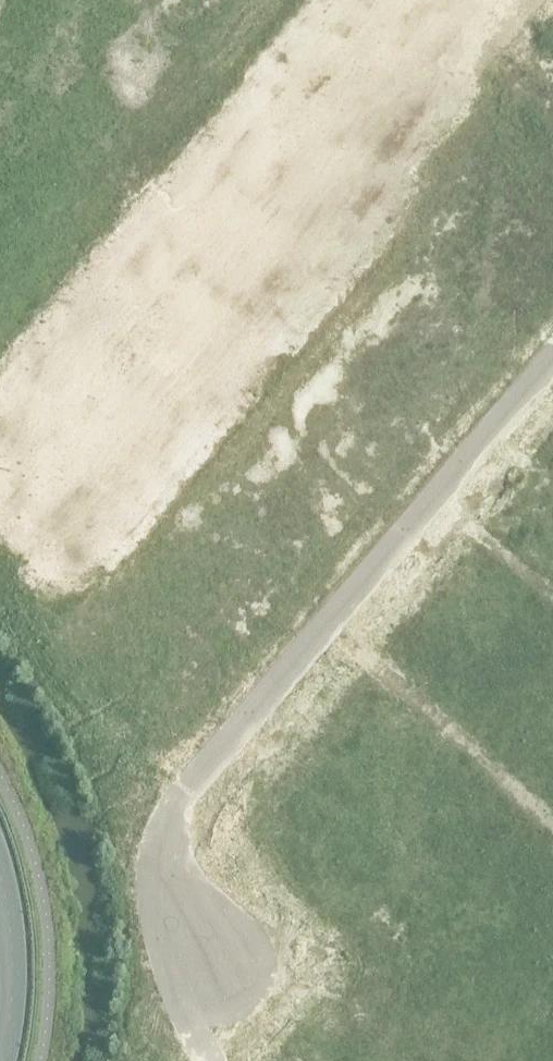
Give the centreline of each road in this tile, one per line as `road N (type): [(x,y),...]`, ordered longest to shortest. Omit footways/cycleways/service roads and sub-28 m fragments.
road 1 (unclassified): [(552,359),(196,777),(176,811),(167,852),(169,912),(191,1026),(213,1060)]
road 2 (secondary): [(3,1060),(13,965),(0,874)]

